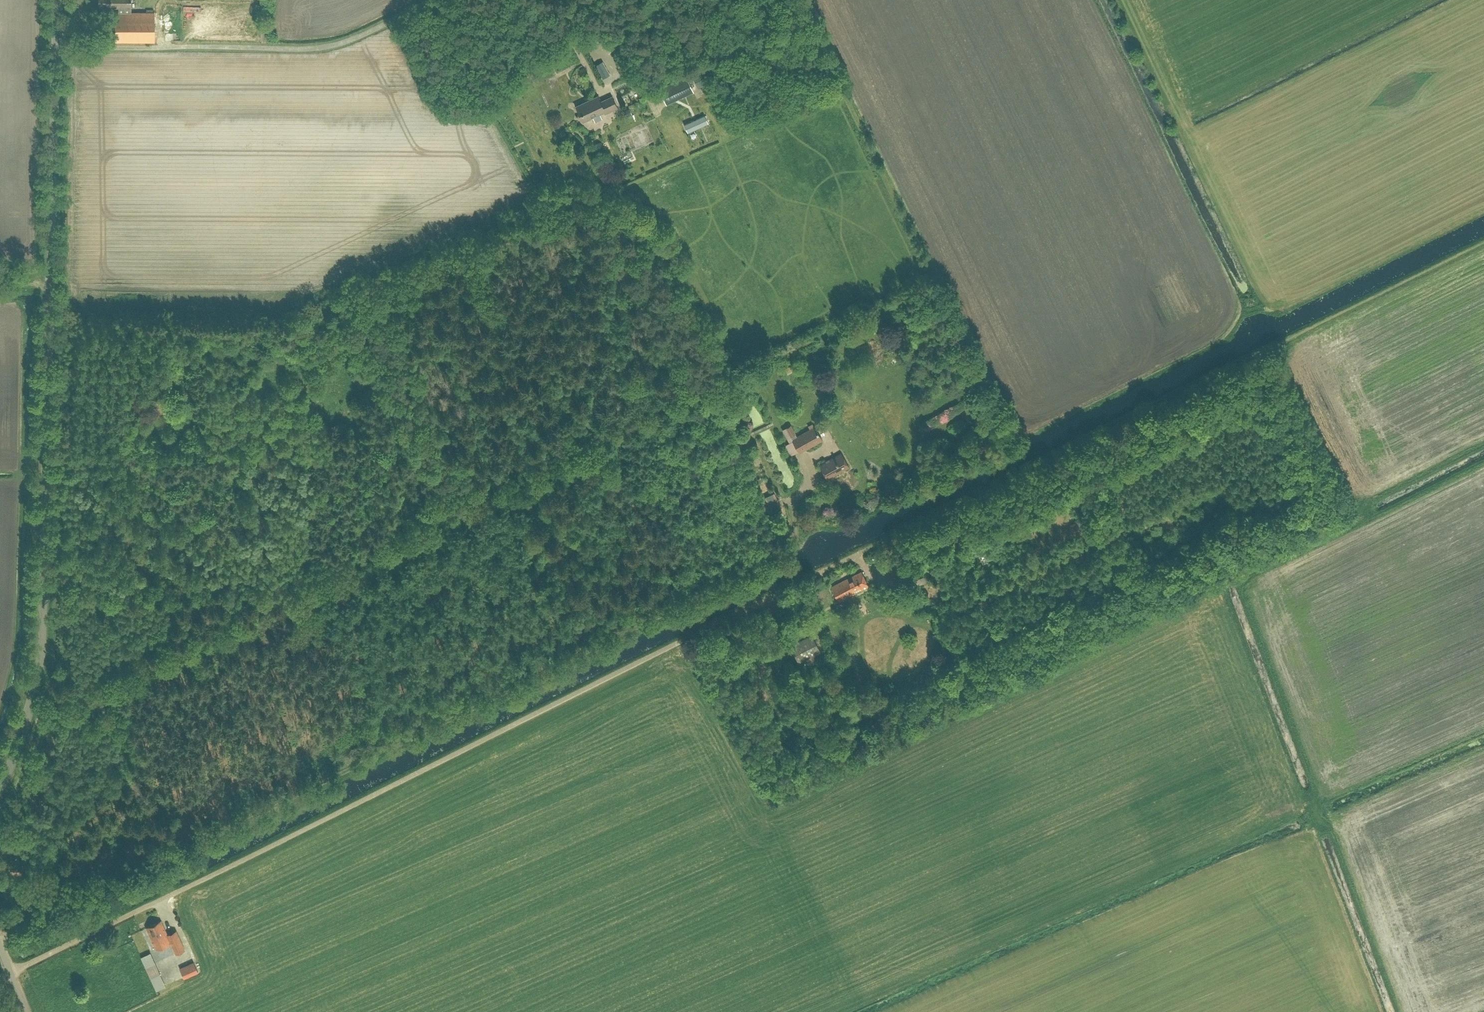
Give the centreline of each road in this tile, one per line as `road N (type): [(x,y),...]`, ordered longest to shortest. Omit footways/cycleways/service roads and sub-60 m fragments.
road 1 (unclassified): [(11,973),(763,601)]
road 2 (track): [(763,601),(1483,242)]
road 3 (unclassified): [(0,782),(22,739),(41,654),(57,0)]

